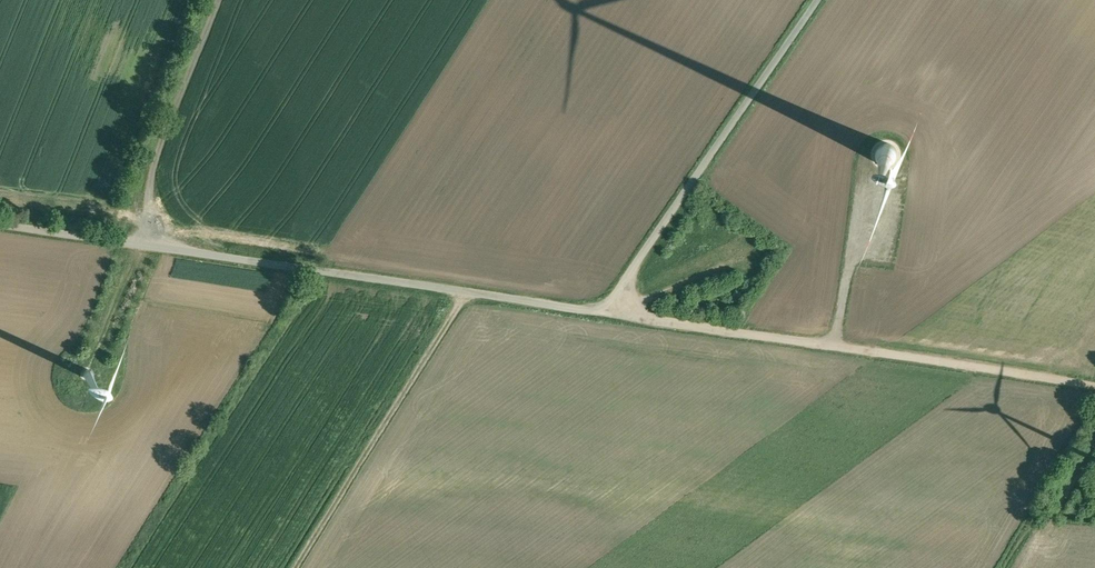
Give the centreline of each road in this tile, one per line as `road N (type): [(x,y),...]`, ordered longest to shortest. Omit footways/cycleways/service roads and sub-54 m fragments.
road 1 (unclassified): [(0,224),(603,307)]
road 2 (unclassified): [(813,0),(603,307)]
road 3 (track): [(464,292),(296,567)]
road 4 (track): [(810,337),(832,322),(844,293),(869,174)]
road 5 (track): [(603,307),(668,293),(733,265)]

